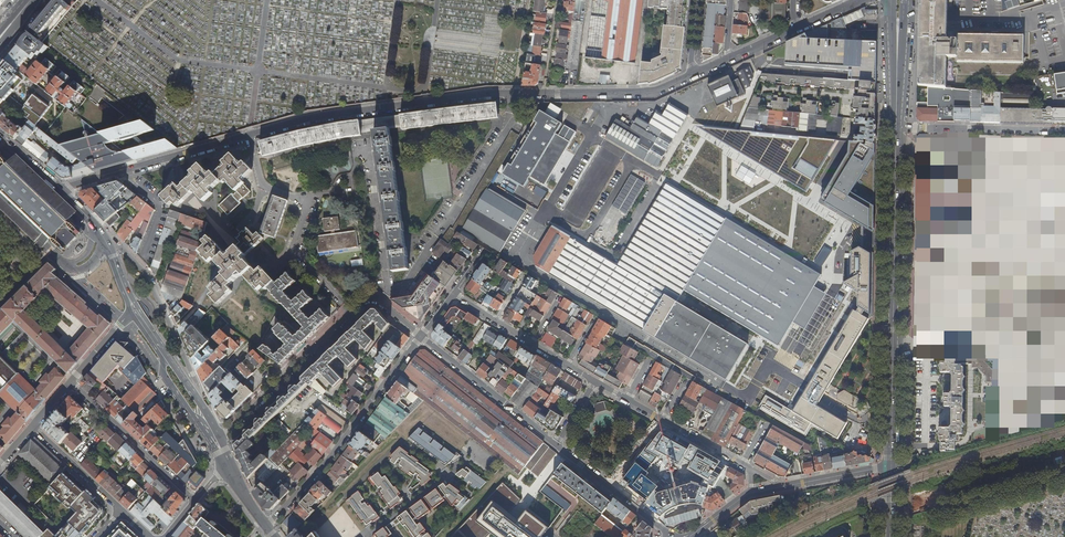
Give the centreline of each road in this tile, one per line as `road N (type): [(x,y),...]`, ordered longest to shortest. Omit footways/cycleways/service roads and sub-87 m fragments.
road 1 (unclassified): [(892,418),(853,415),(765,367),(745,399),(516,260),(607,114),(682,94),(716,144),(870,238)]
road 2 (residential): [(695,77),(655,93),(492,94),(309,119),(61,192)]
road 3 (residential): [(222,439),(372,298),(421,337)]
road 4 (residential): [(421,337),(269,528)]
road 5 (primary): [(892,418),(895,243)]
road 6 (residential): [(556,446),(421,337)]
road 7 (primary): [(895,243),(898,71)]
road 8 (residential): [(196,501),(70,384)]
road 9 (unclassified): [(870,238),(849,241),(835,293),(792,368)]
road 10 (secondary): [(222,439),(138,315)]
road 11 (residential): [(669,531),(556,446)]

